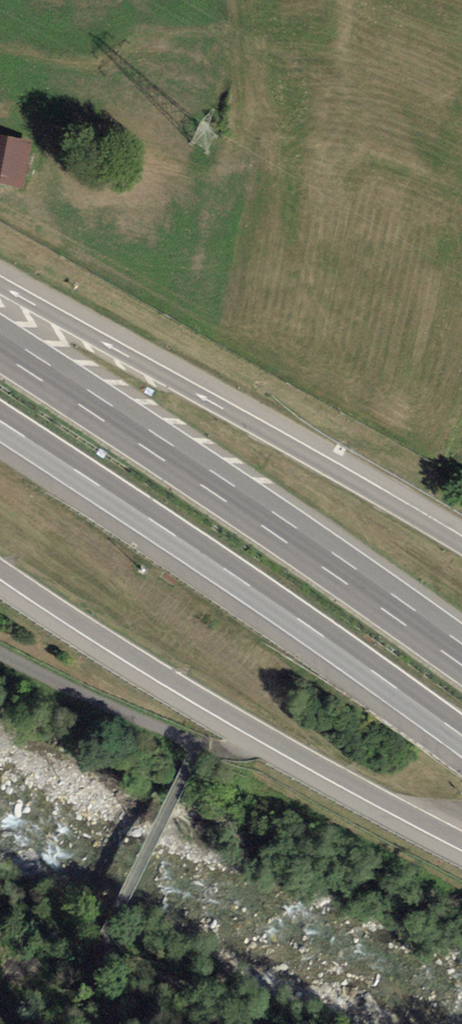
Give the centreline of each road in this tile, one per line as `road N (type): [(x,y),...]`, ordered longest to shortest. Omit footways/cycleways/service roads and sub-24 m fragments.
road 1 (motorway): [(0,424),(461,735)]
road 2 (motorway): [(461,654),(0,344)]
road 3 (motorway): [(0,568),(249,725),(461,841)]
road 4 (motorway): [(461,545),(0,284)]

